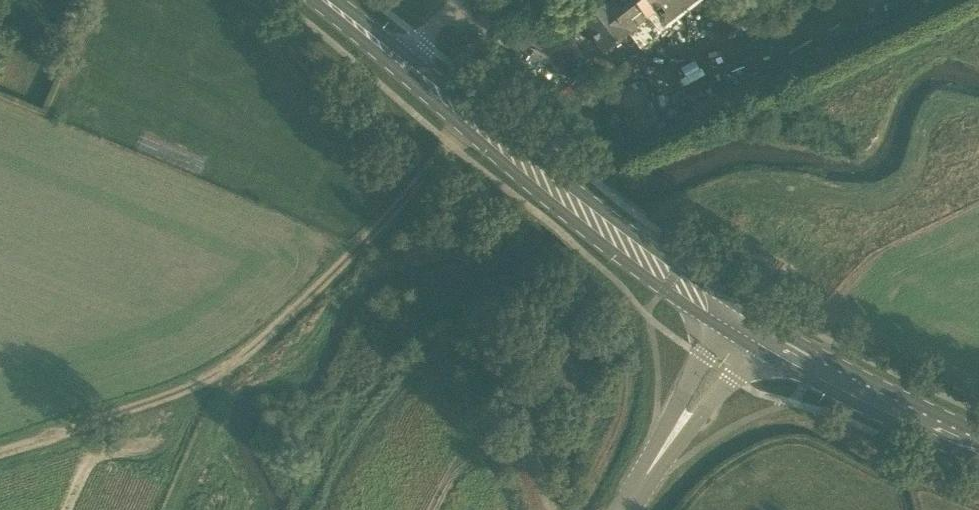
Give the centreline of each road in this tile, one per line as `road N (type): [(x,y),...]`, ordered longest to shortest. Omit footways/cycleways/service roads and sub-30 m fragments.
road 1 (track): [(0,451),(191,388),(226,368),(345,264),(451,144)]
road 2 (primary): [(723,319),(401,64)]
road 3 (primary): [(978,446),(757,337)]
road 4 (tertiary): [(664,445),(703,411),(757,337)]
road 5 (tertiary): [(723,319),(664,445)]
road 6 (track): [(551,509),(522,390)]

